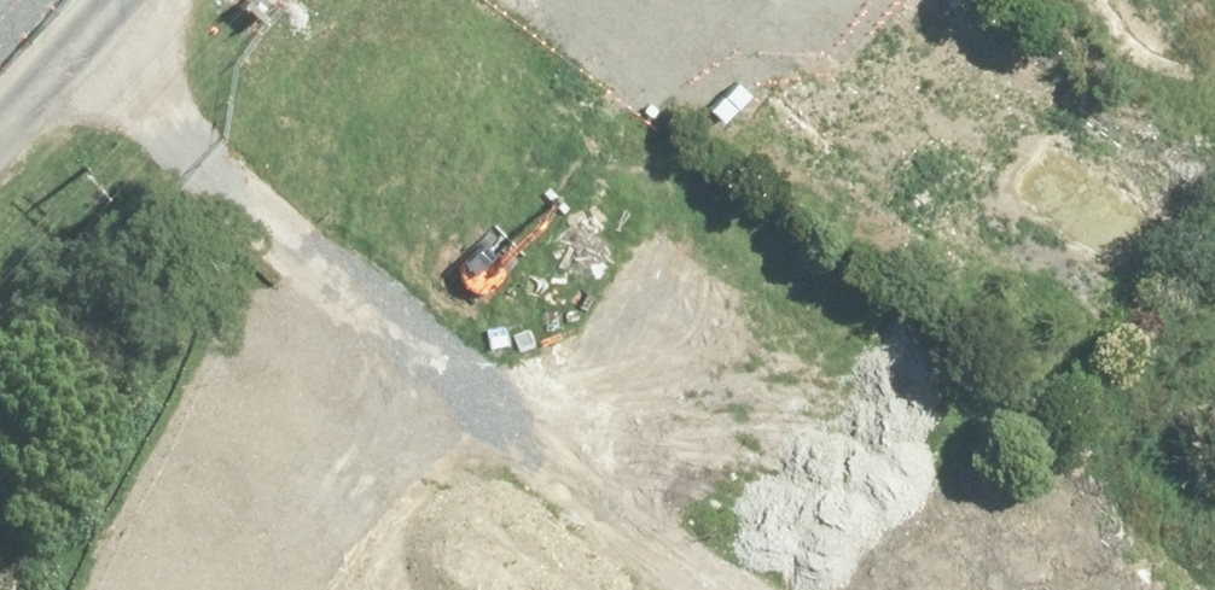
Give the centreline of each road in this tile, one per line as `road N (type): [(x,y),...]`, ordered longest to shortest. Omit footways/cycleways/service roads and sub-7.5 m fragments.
road 1 (unclassified): [(237,589),(361,444),(417,361),(478,222)]
road 2 (unclassified): [(873,266),(921,381),(968,454),(1070,556),(1120,589)]
road 3 (unclassified): [(656,390),(490,485),(350,589)]
road 4 (unclassified): [(963,589),(792,479),(721,388)]
road 5 (unclassified): [(767,0),(797,13),(849,62),(881,126),(890,197),(873,266)]
road 6 (unclassified): [(478,222),(477,157),(496,95),(533,42),(591,0)]
road 7 (unclassified): [(656,390),(593,372),(540,335),(500,283),(478,222)]
road 8 (unclassified): [(873,266),(834,326),(783,366),(721,388)]
road 9 (unknown): [(907,0),(881,126)]

